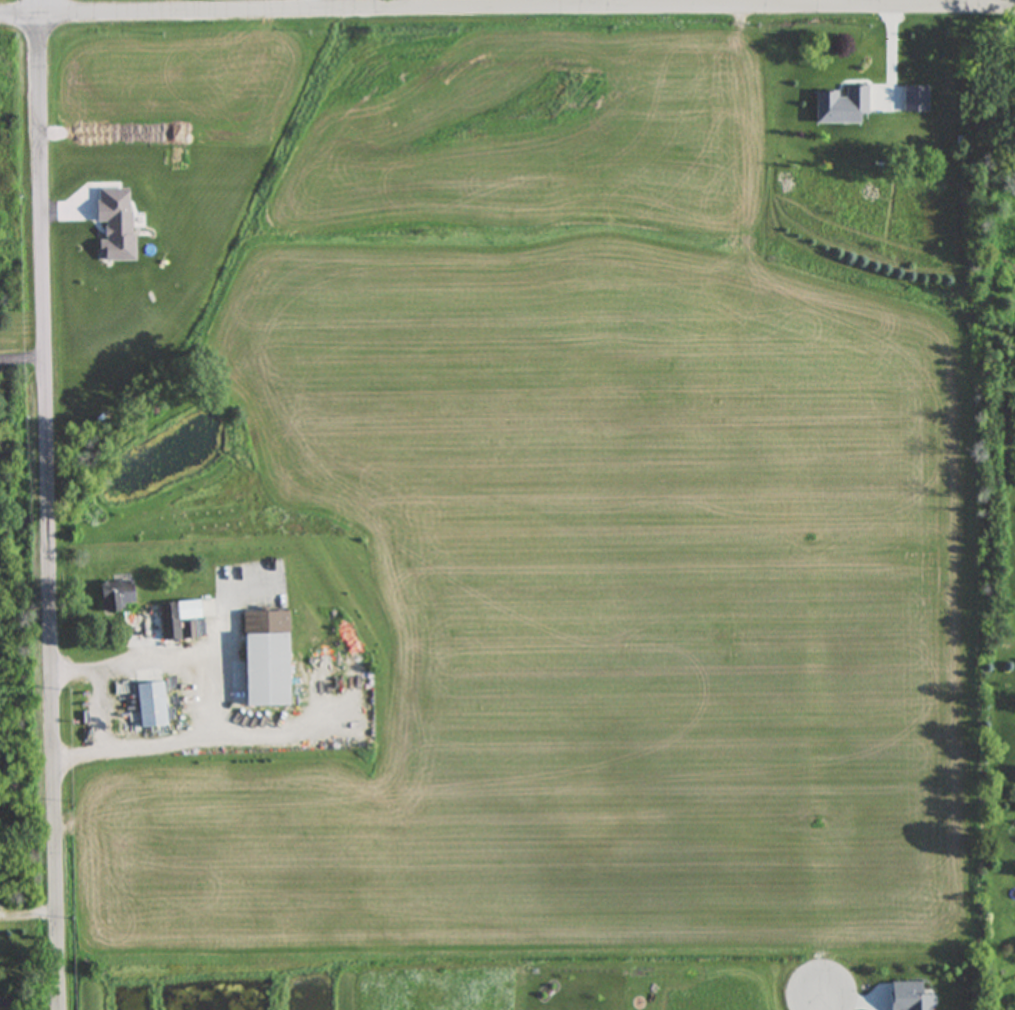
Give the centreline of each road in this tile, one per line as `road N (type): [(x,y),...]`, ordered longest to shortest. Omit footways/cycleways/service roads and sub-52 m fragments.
road 1 (residential): [(1014,6),(0,14)]
road 2 (residential): [(58,1009),(40,0)]

